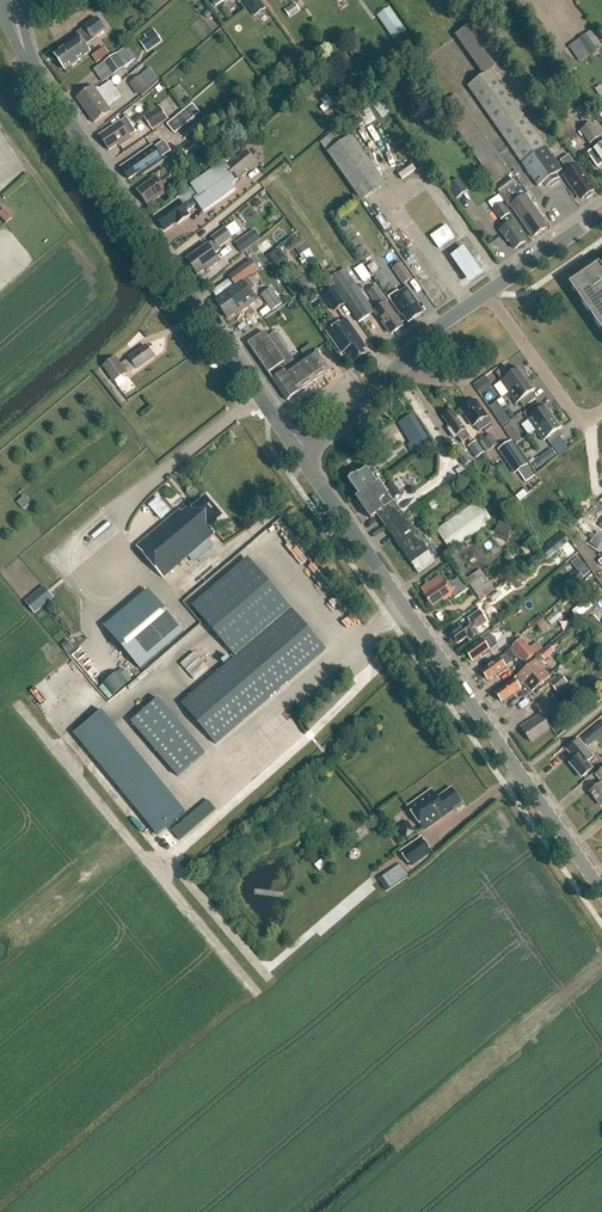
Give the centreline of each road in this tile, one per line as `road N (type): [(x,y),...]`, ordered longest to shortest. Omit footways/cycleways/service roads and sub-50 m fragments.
road 1 (tertiary): [(601,890),(300,455)]
road 2 (tertiary): [(300,455),(27,56)]
road 3 (track): [(175,277),(0,444)]
road 4 (track): [(19,706),(157,871)]
road 5 (residential): [(601,411),(585,421),(574,414),(488,292)]
road 6 (track): [(172,858),(157,871),(254,990)]
road 7 (residential): [(494,288),(601,213)]
road 8 (unclassified): [(300,455),(398,372)]
road 9 (unclassified): [(398,372),(417,343),(488,292)]

